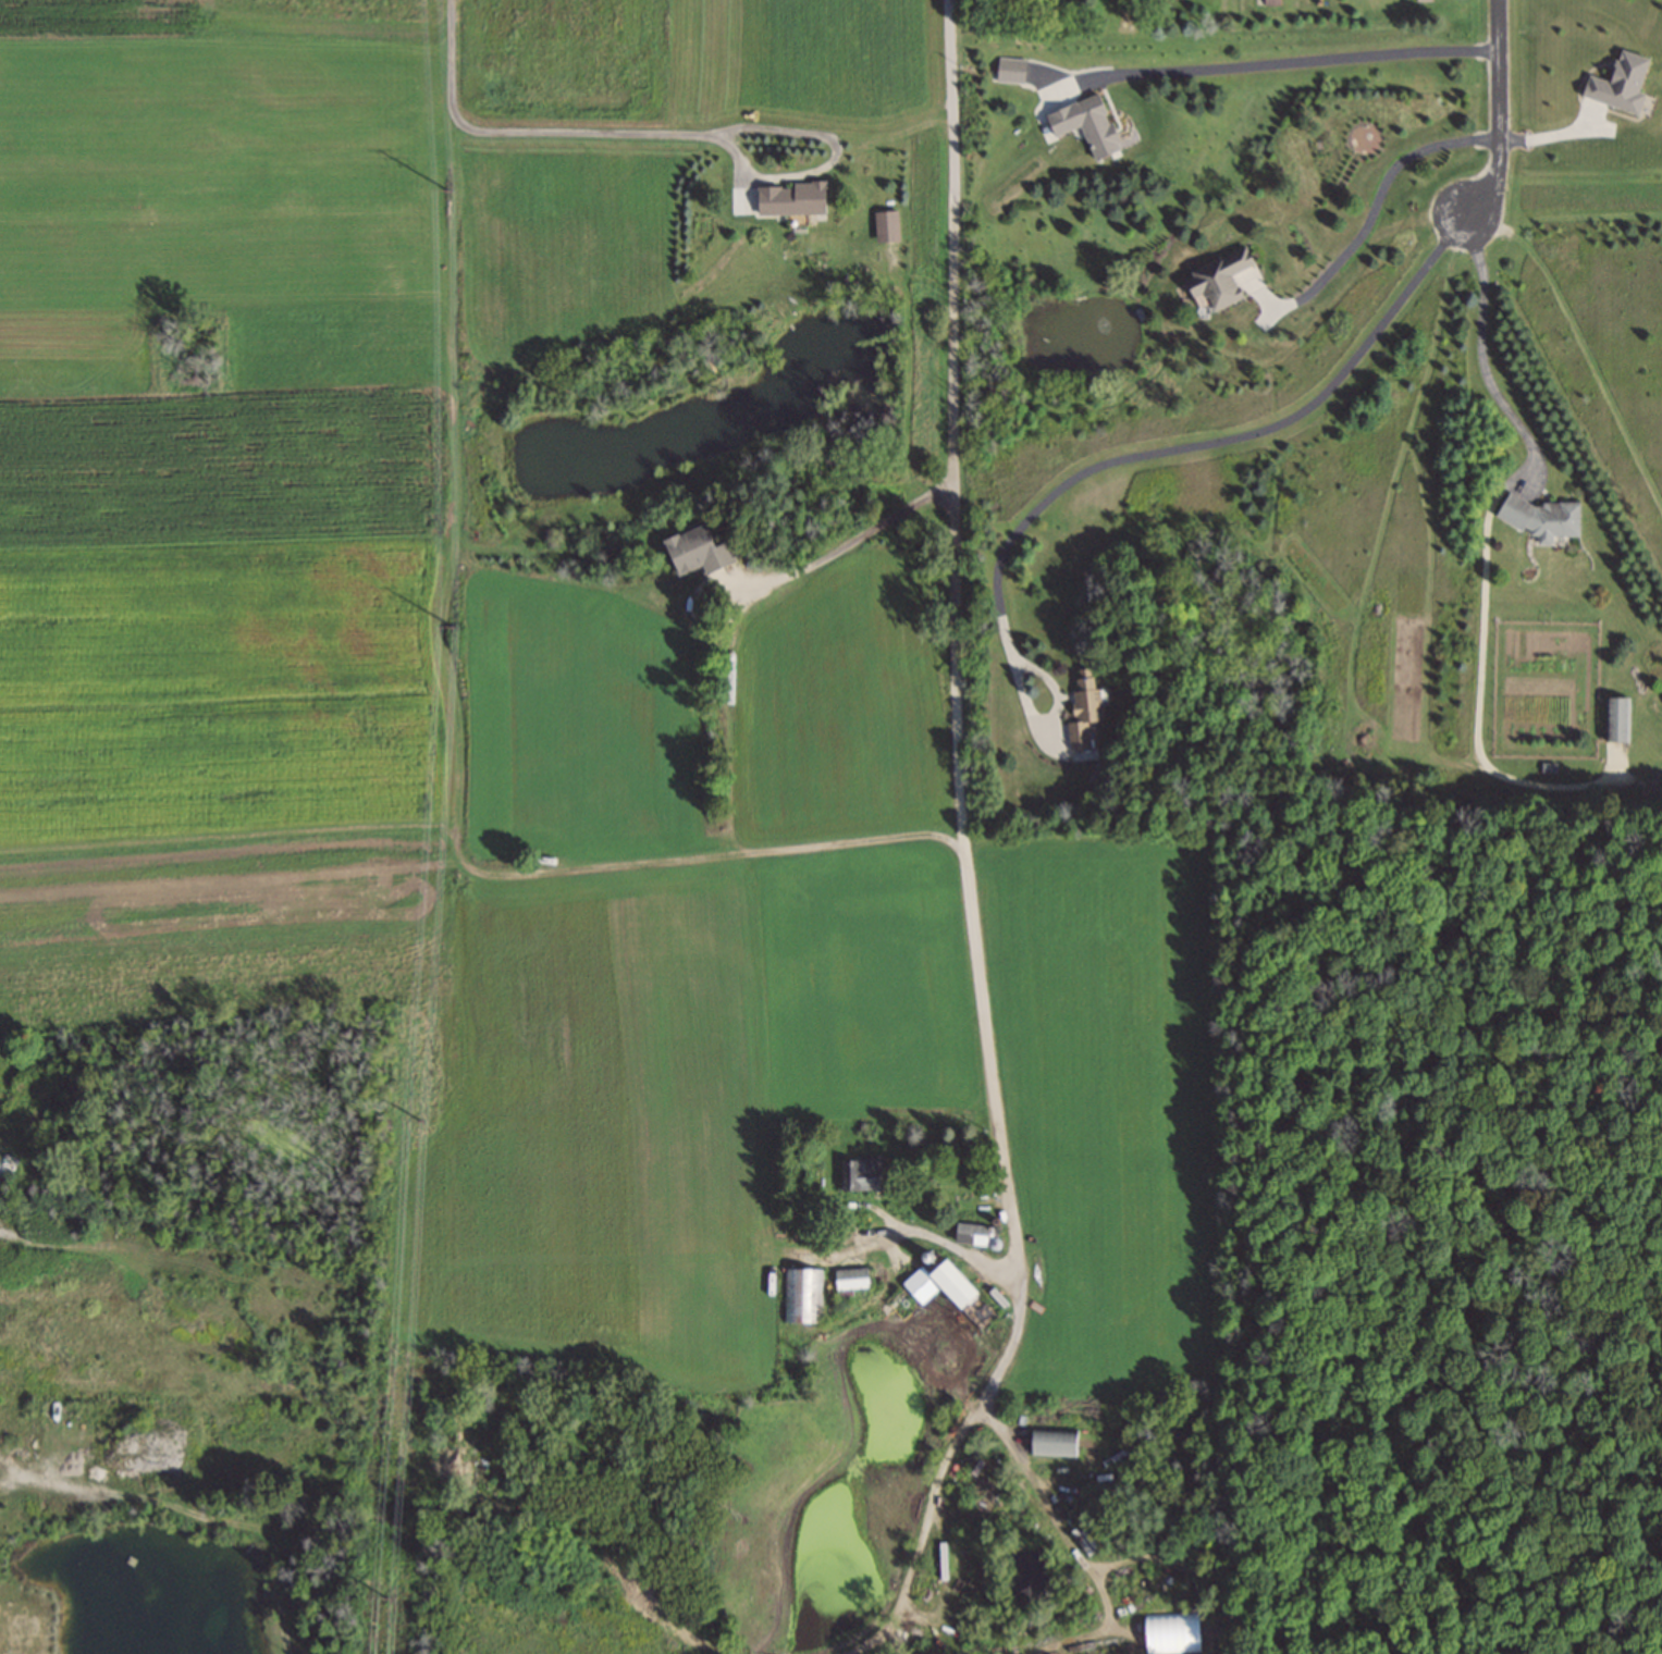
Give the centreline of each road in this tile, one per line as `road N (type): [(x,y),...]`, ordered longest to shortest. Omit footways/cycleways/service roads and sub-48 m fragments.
road 1 (residential): [(1494,0),(1495,165),(1488,192),(1462,215)]

